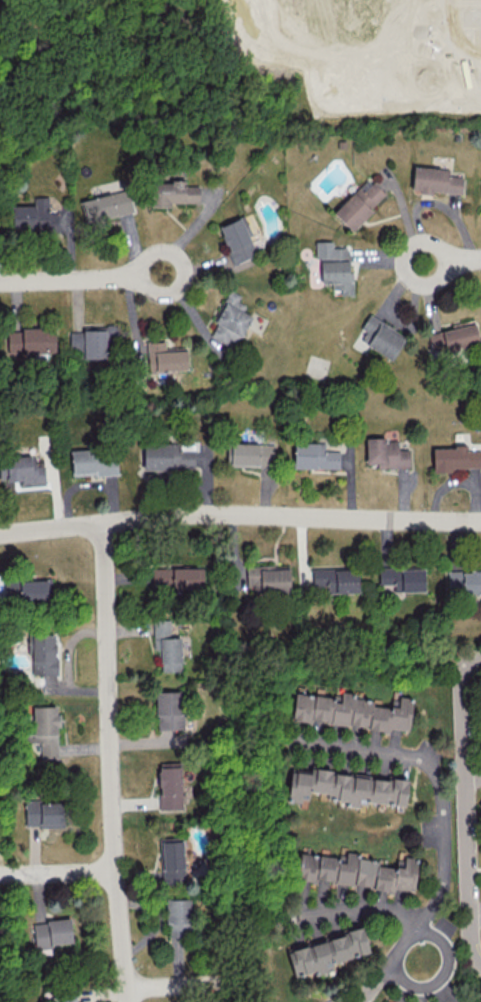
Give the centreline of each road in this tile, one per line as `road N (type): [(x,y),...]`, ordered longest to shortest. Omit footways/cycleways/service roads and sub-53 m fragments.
road 1 (residential): [(0,533),(198,514),(480,519)]
road 2 (residential): [(102,524),(125,1001)]
road 3 (residential): [(480,663),(463,673),(467,856),(480,966)]
road 4 (residential): [(363,1001),(439,892),(444,826),(433,766)]
road 5 (residential): [(161,274),(0,282)]

